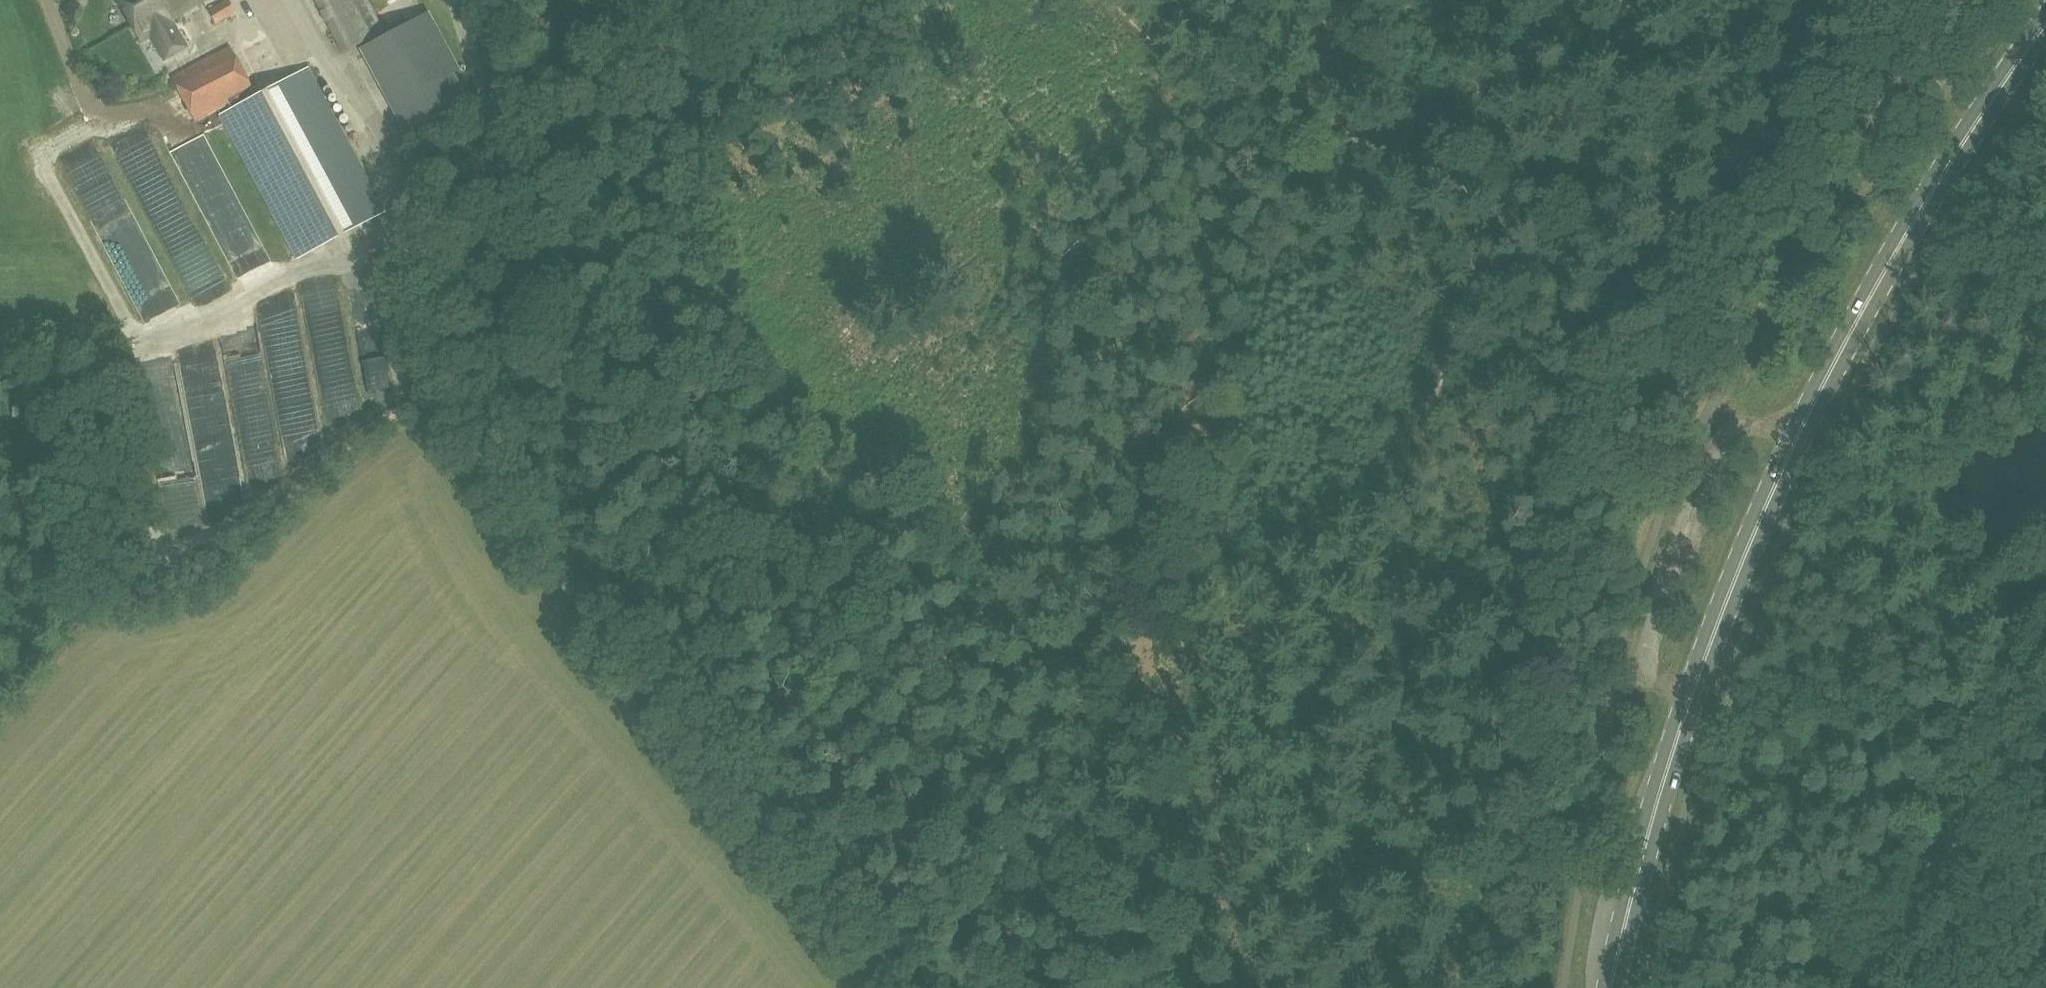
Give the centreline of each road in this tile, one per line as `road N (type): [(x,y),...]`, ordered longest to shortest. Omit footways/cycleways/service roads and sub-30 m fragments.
road 1 (unclassified): [(905,987),(595,612),(490,464),(404,202),(407,184),(434,156),(489,130),(459,0)]
road 2 (secondary): [(1612,987),(1670,758),(1799,435),(1962,139),(2045,31)]
road 3 (track): [(0,551),(27,578),(72,599),(188,587),(341,449),(382,422),(463,389)]
road 4 (track): [(489,130),(737,0)]

